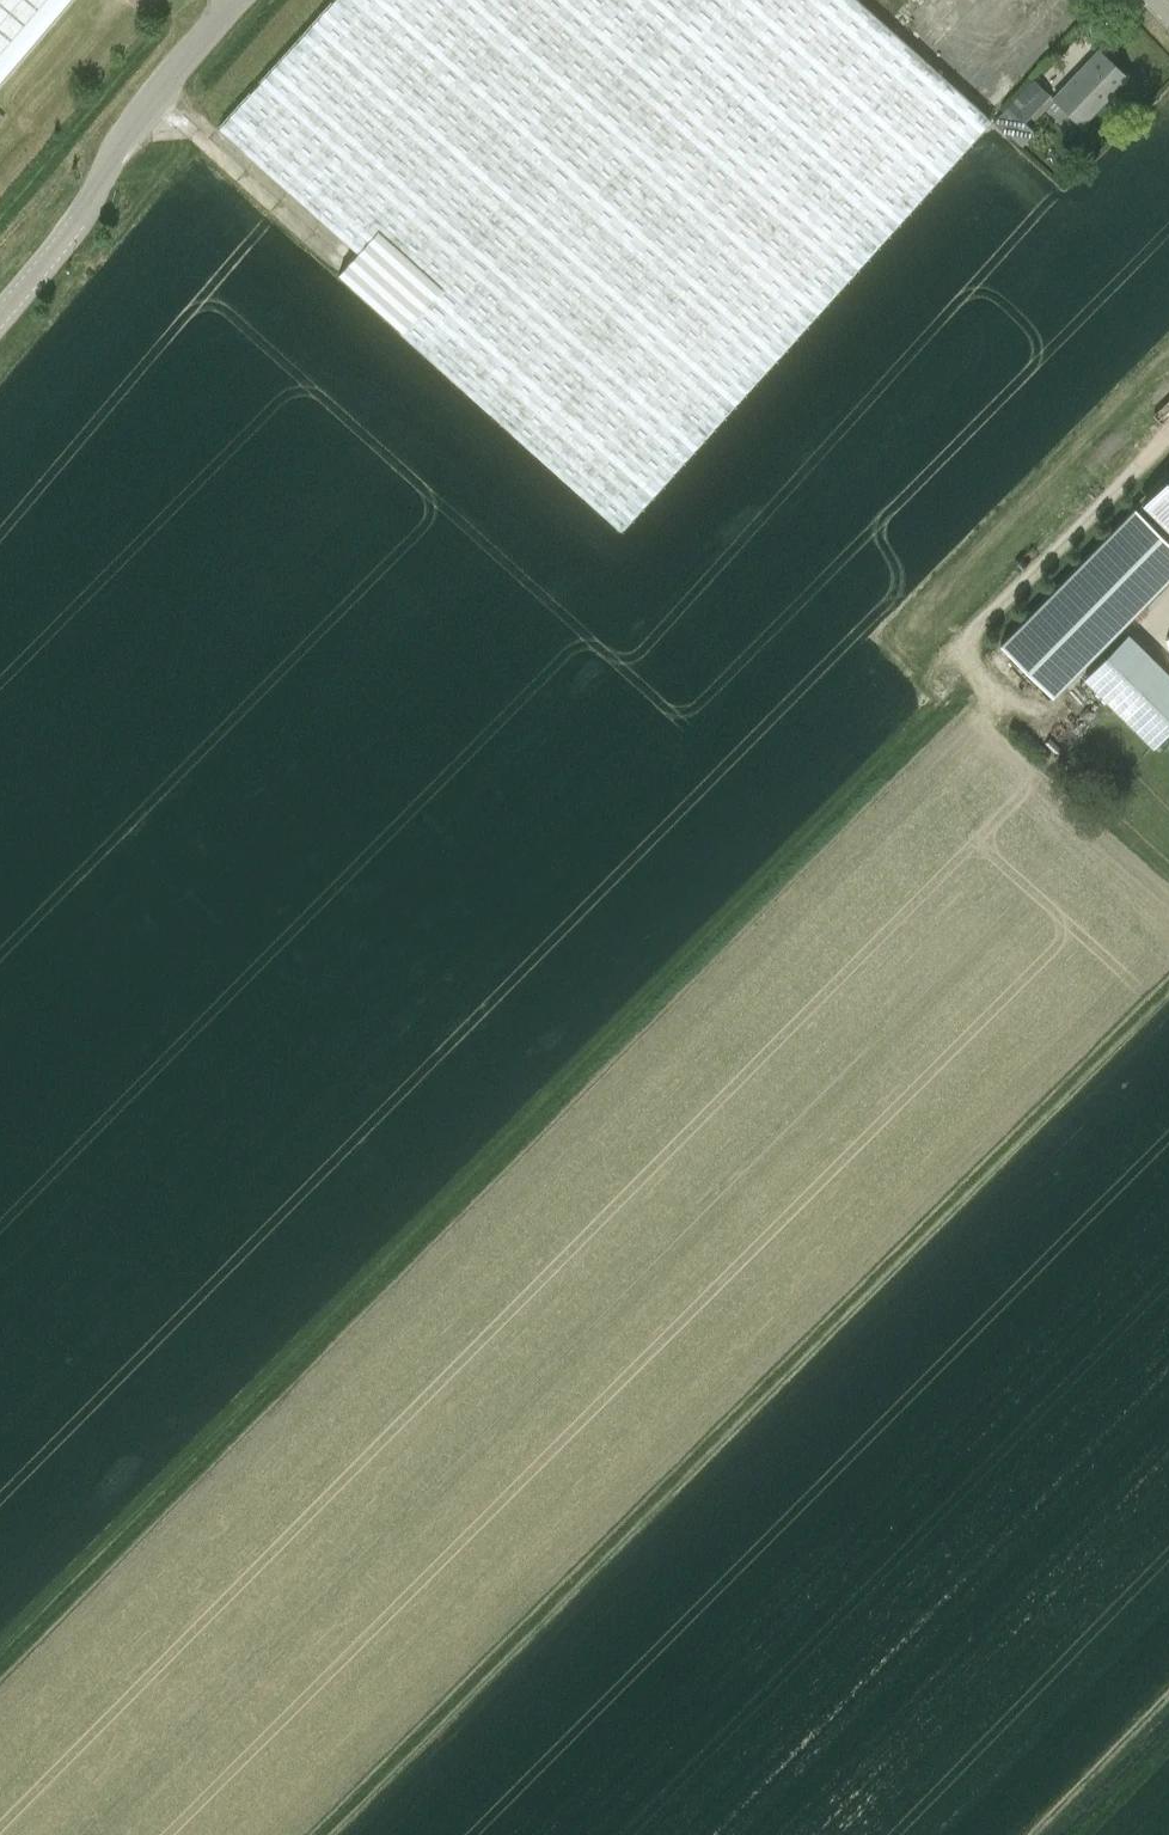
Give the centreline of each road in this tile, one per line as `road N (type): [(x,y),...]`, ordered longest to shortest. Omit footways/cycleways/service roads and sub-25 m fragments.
road 1 (unclassified): [(244,0),(147,111),(84,218),(0,319)]

